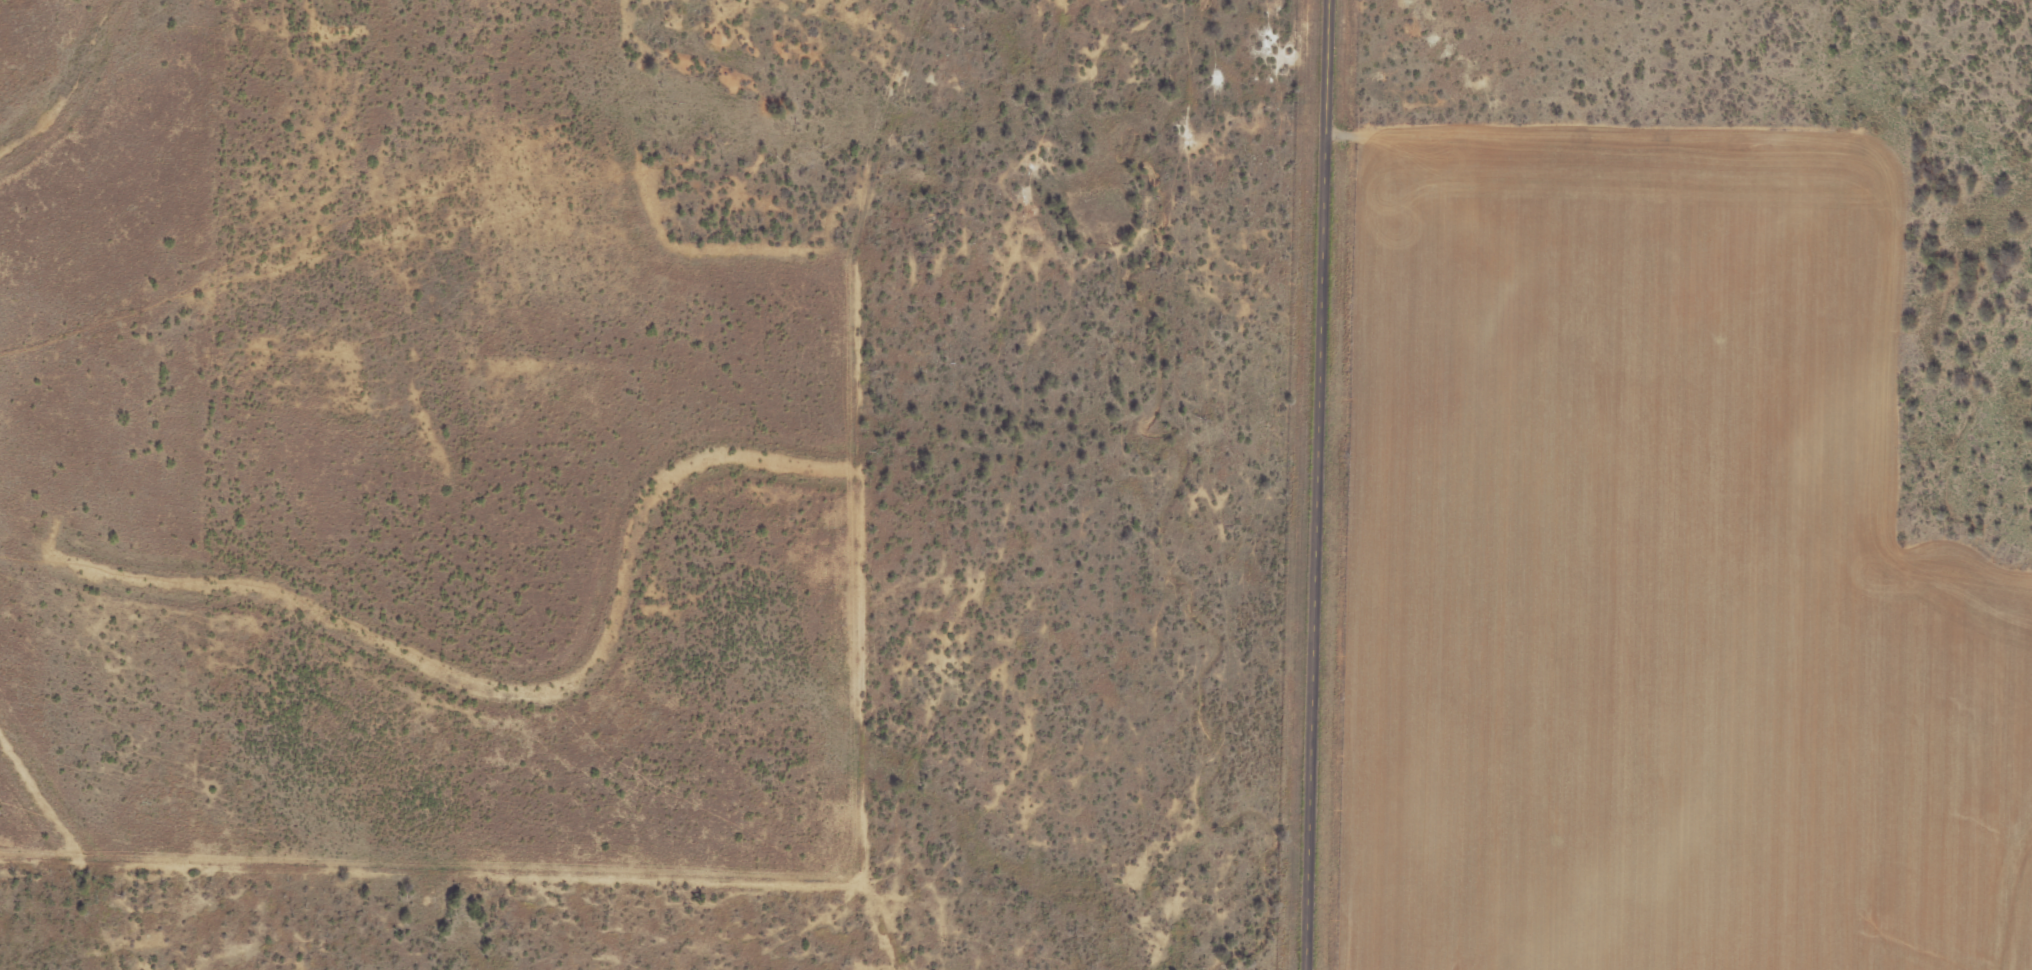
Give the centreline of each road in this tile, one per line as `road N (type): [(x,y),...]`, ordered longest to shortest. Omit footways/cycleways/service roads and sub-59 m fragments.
road 1 (tertiary): [(1303,969),(1325,0)]

